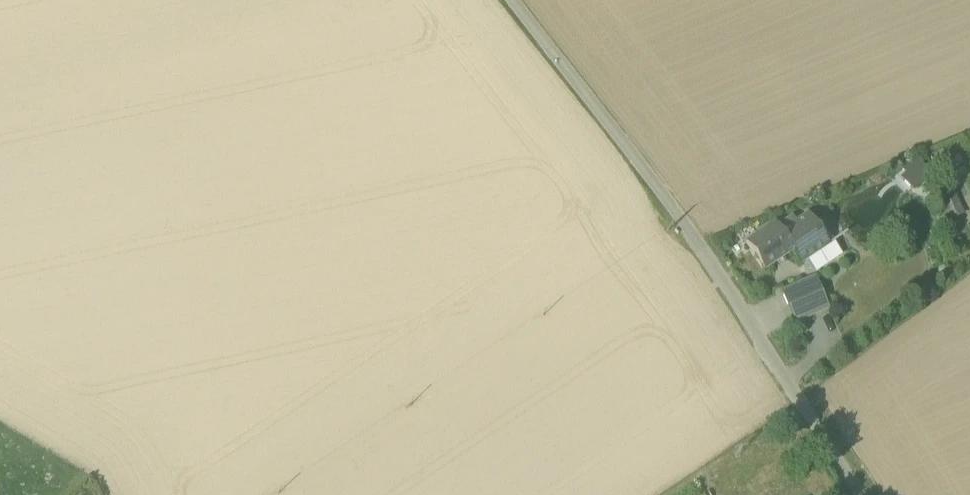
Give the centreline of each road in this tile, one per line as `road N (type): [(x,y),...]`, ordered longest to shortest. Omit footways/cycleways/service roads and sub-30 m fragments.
road 1 (residential): [(512,0),(696,241),(857,494)]

